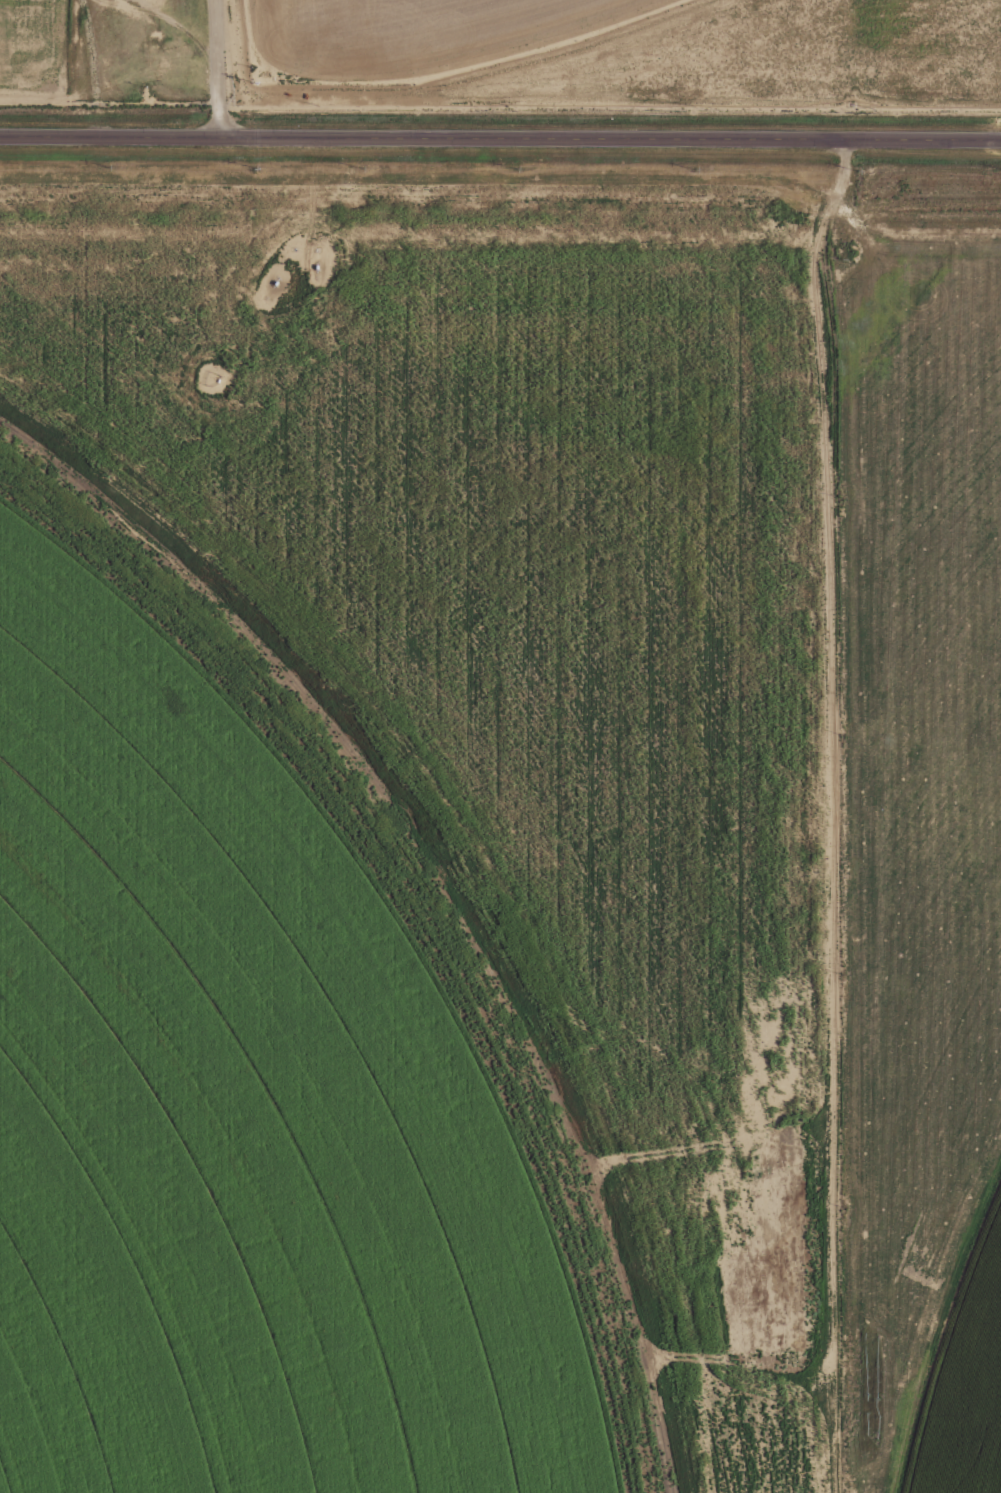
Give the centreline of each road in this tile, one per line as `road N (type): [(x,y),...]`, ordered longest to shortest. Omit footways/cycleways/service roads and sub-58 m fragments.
road 1 (secondary): [(0,133),(1000,137)]

